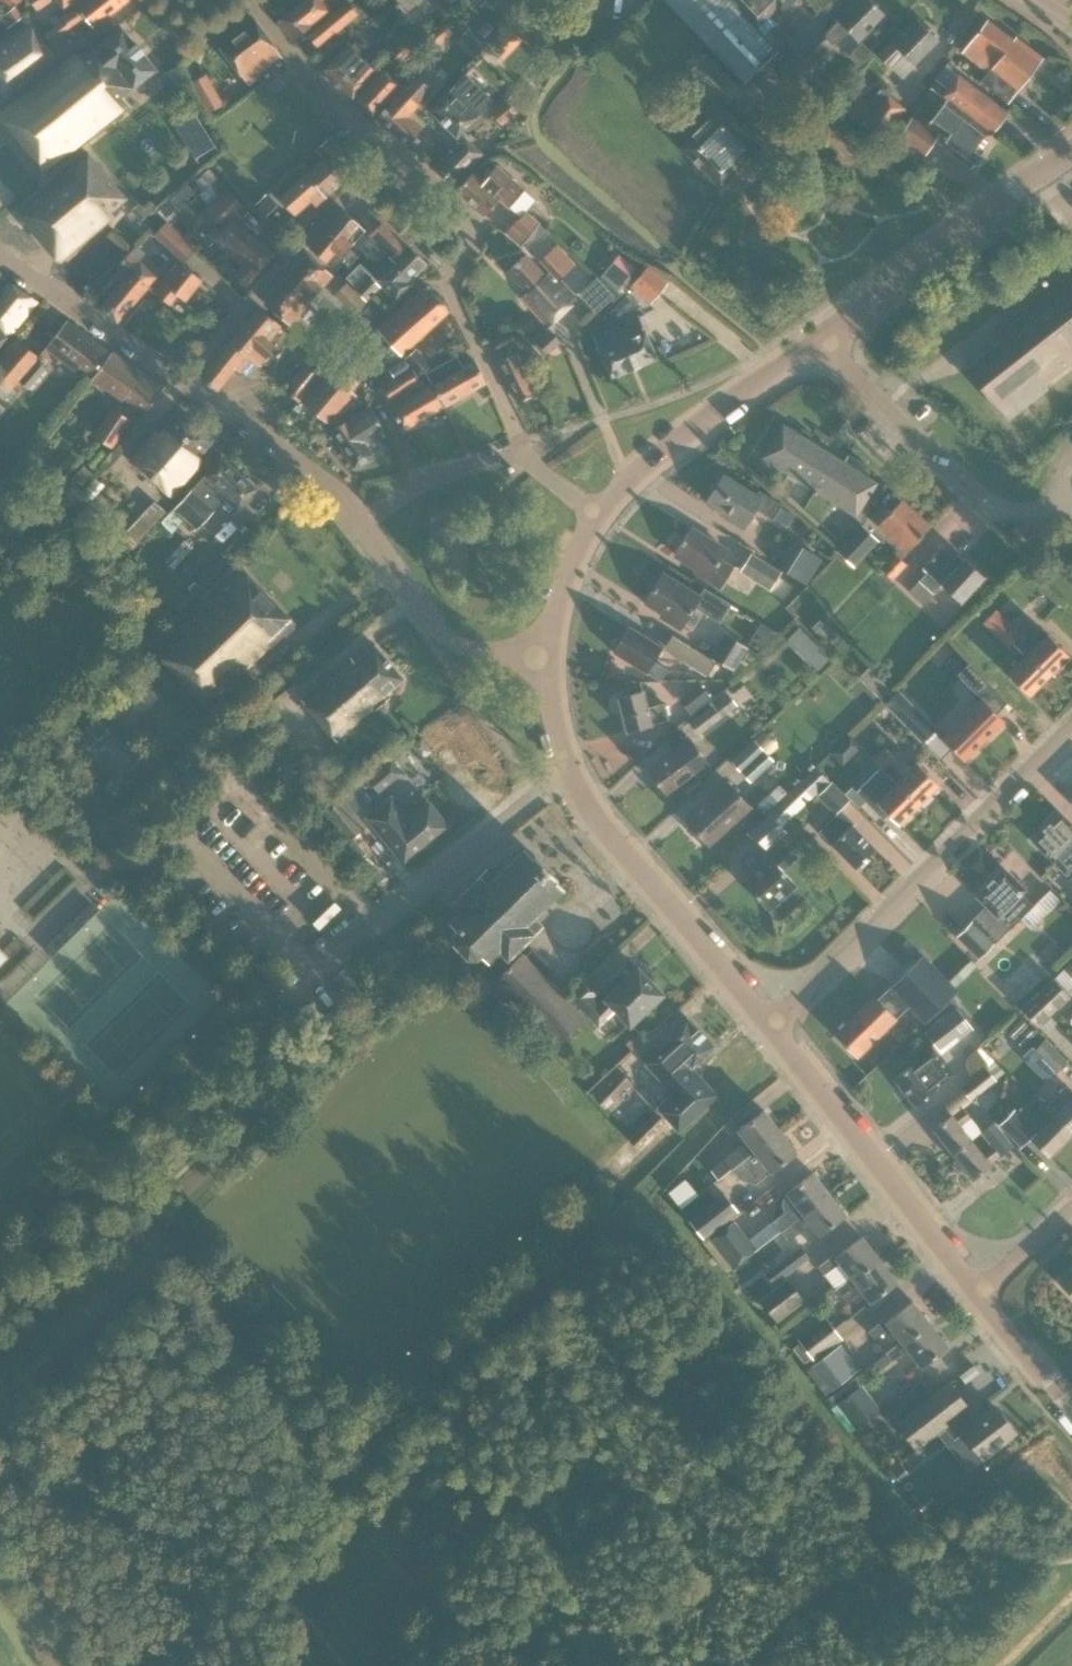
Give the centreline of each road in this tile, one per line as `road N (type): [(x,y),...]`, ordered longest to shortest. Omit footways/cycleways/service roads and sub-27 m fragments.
road 1 (track): [(368,1473),(789,1052)]
road 2 (track): [(305,985),(265,1015),(260,1114),(243,1148),(0,1370)]
road 3 (tertiary): [(771,1029),(577,787),(551,706),(549,655)]
road 4 (residential): [(771,1029),(1071,726)]
road 5 (residential): [(528,454),(457,302),(456,268),(474,232),(385,149)]
road 6 (tertiary): [(983,1300),(771,1029)]
road 7 (residential): [(825,339),(982,498),(1013,511),(1071,504)]
road 8 (tertiary): [(825,339),(1071,149)]
road 9 (residential): [(385,149),(182,377)]
road 10 (tertiary): [(596,508),(629,473),(825,339)]
road 11 (residential): [(364,521),(441,632),(466,648),(549,655)]
road 12 (residential): [(182,377),(339,491),(364,521)]
road 13 (residential): [(0,249),(182,377)]
road 14 (residential): [(385,149),(304,69),(254,0)]
road 15 (residential): [(364,521),(443,479),(528,454)]
road 16 (residential): [(0,107),(141,0)]
road 17 (tertiary): [(549,655),(561,598),(596,508)]
road 18 (tertiary): [(1071,1414),(983,1300)]
road 19 (residential): [(983,1300),(1071,1211)]

